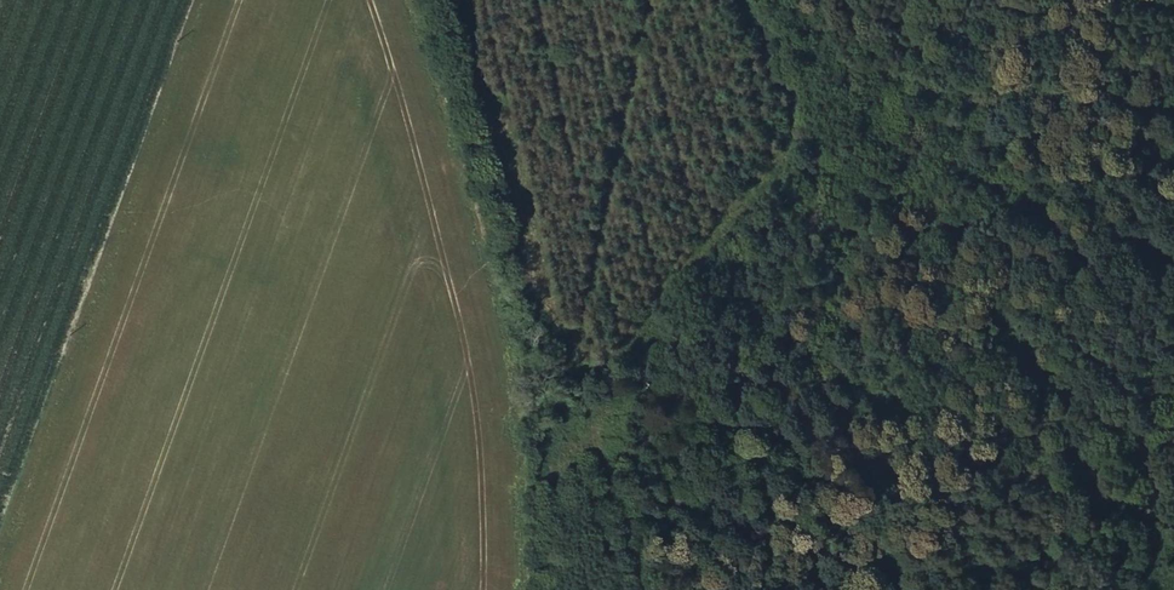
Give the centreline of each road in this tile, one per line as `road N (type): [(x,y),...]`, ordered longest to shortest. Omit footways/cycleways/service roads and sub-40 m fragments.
road 1 (track): [(643,0),(562,426)]

